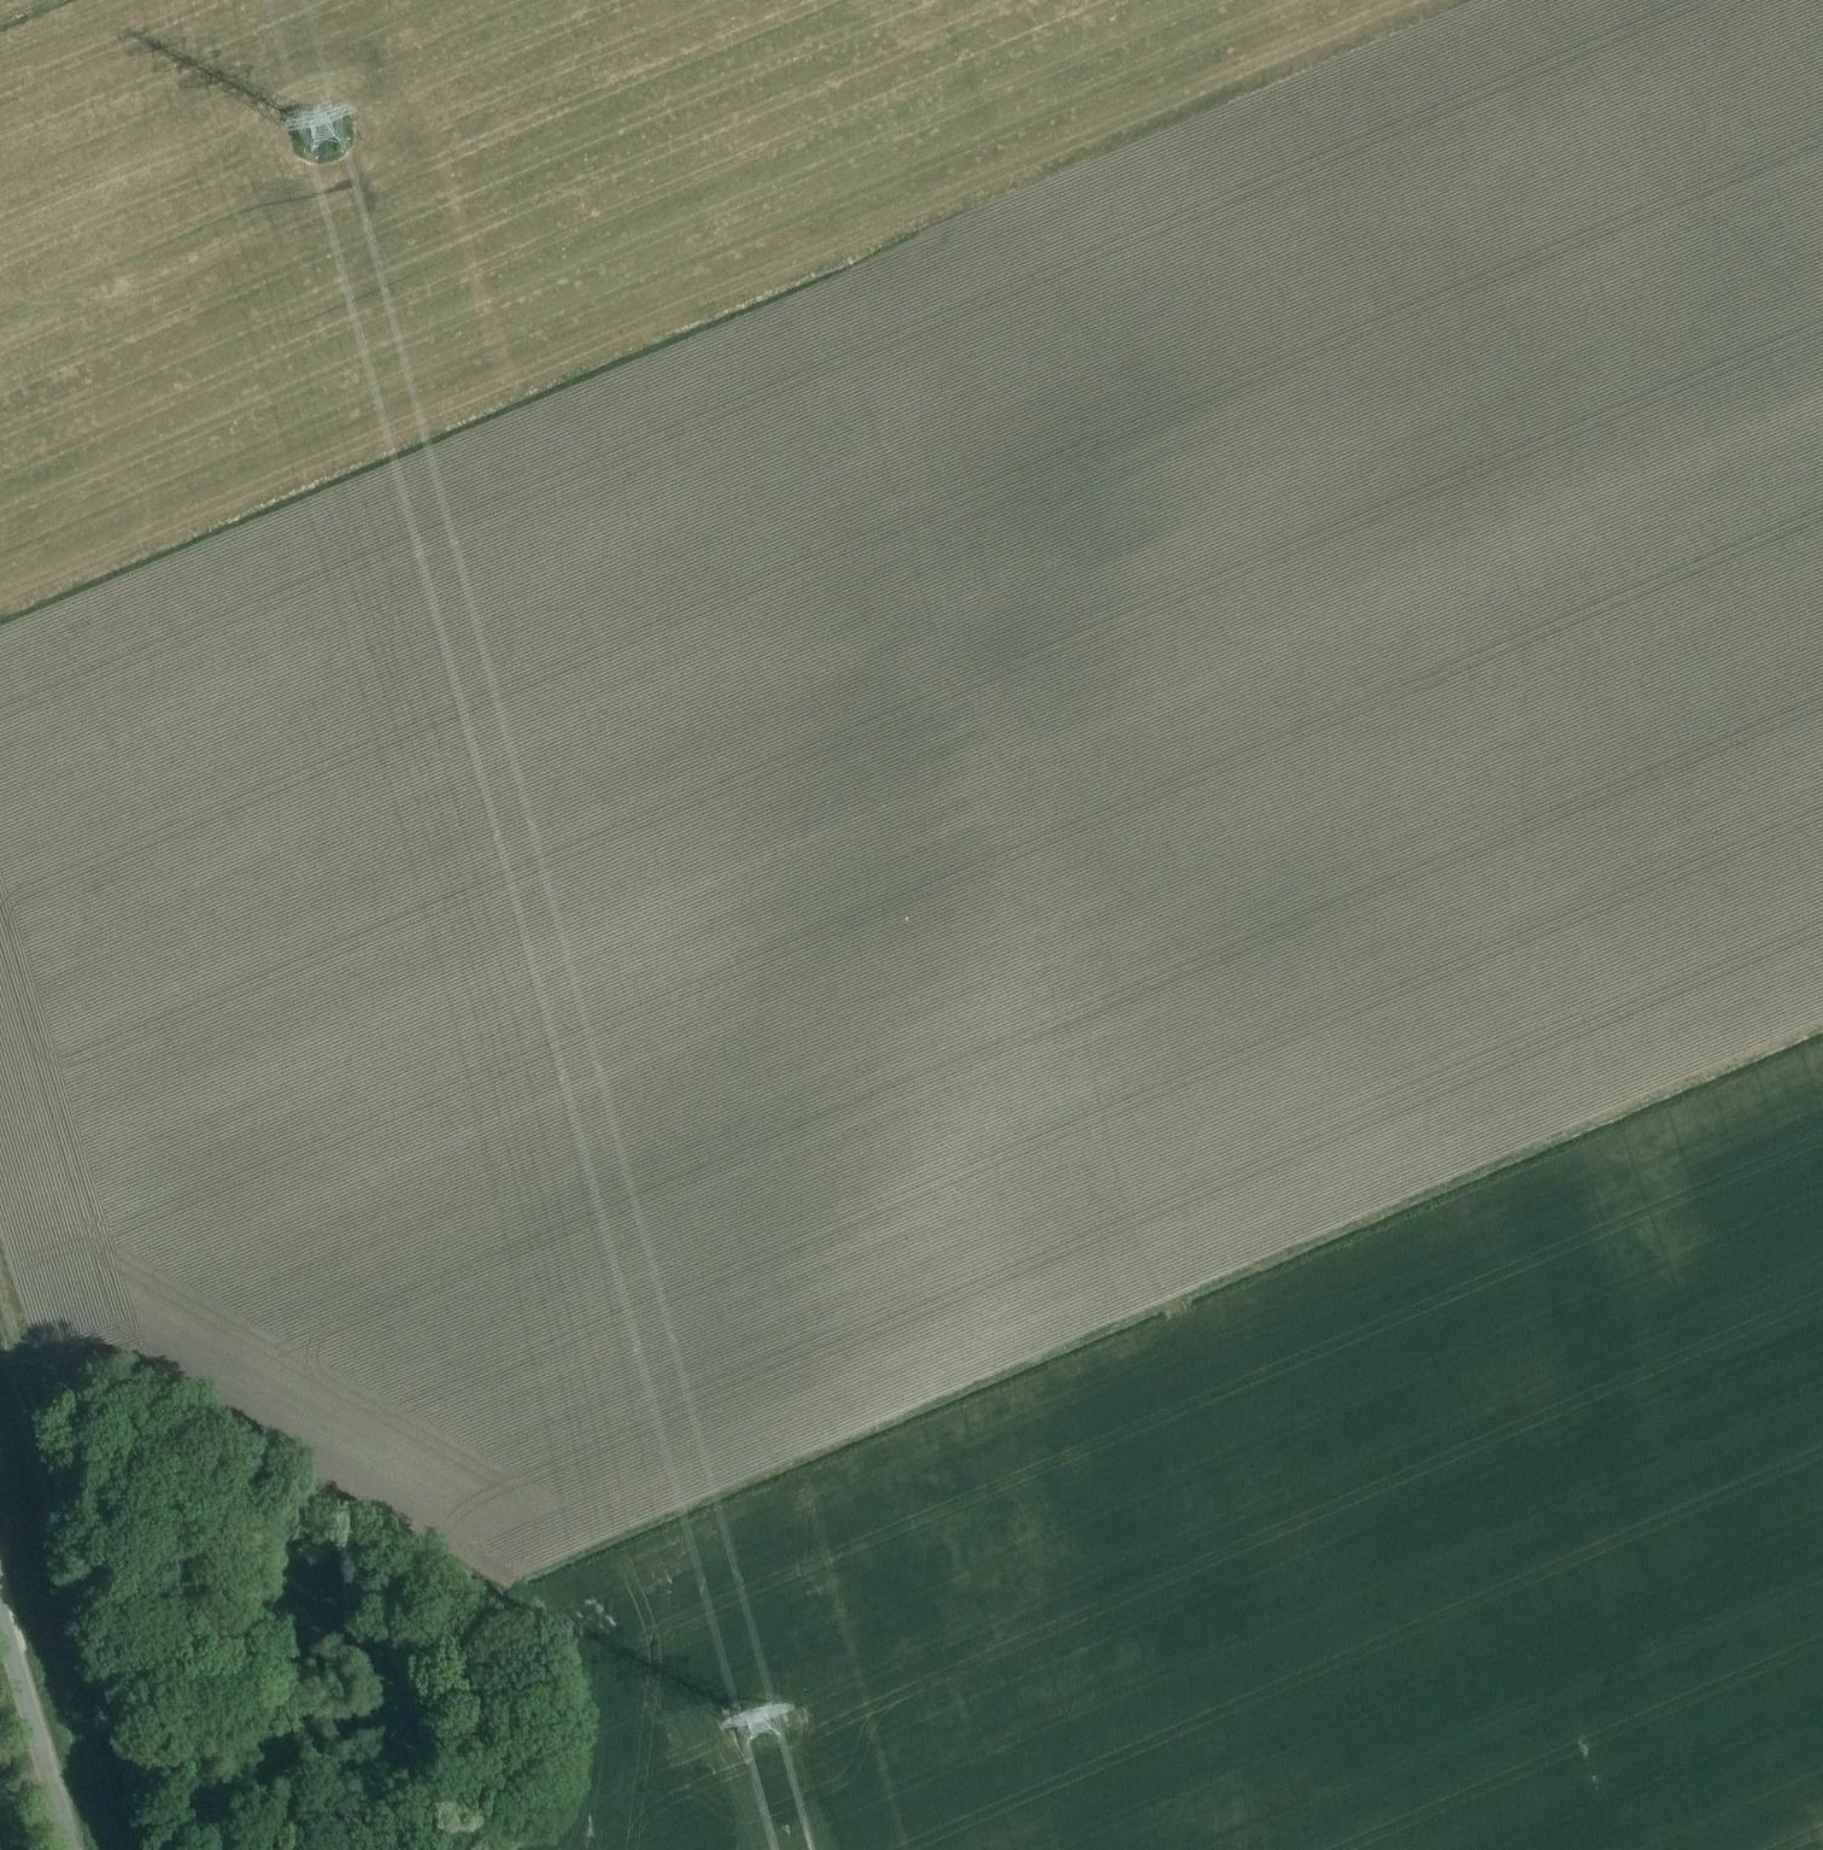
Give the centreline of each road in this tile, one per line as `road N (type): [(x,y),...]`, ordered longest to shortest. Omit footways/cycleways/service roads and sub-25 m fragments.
road 1 (unclassified): [(0,1606),(72,1849)]

